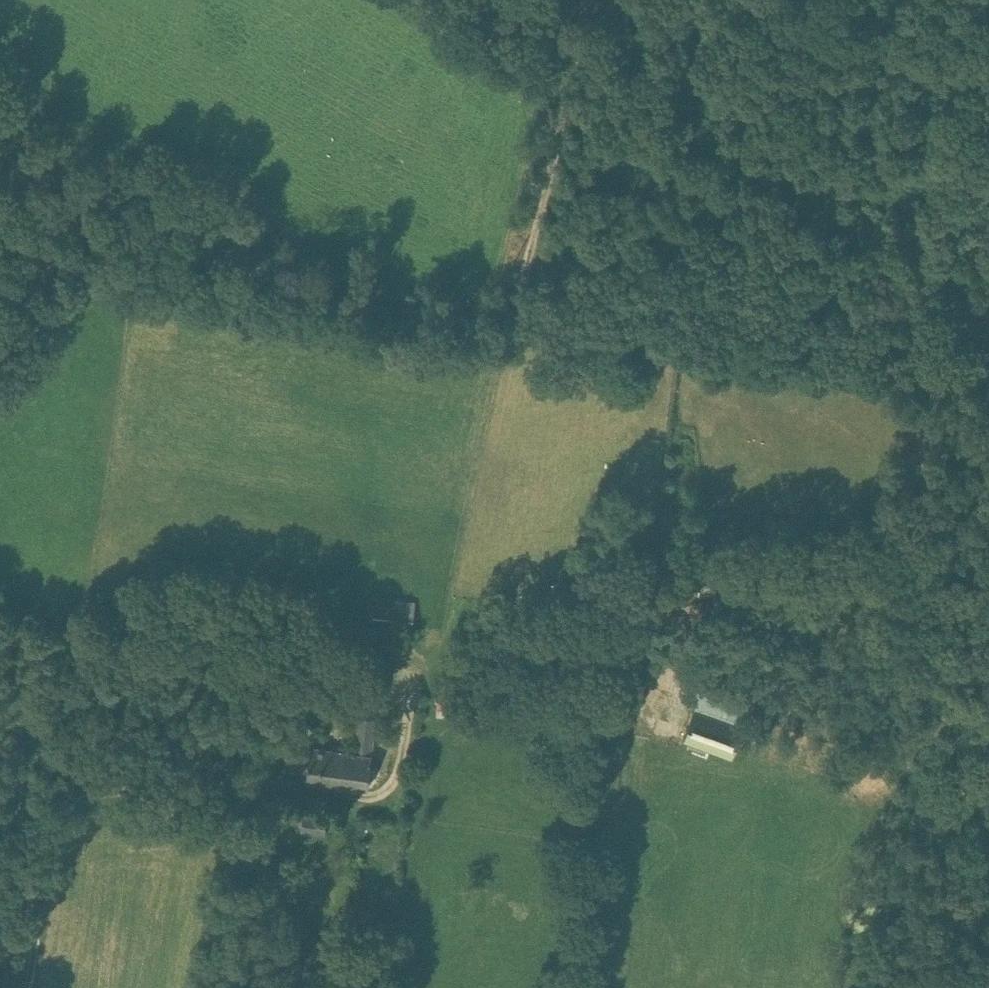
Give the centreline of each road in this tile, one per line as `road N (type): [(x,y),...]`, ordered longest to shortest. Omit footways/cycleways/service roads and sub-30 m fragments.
road 1 (track): [(242,810),(100,791),(67,803),(48,863),(31,987)]

